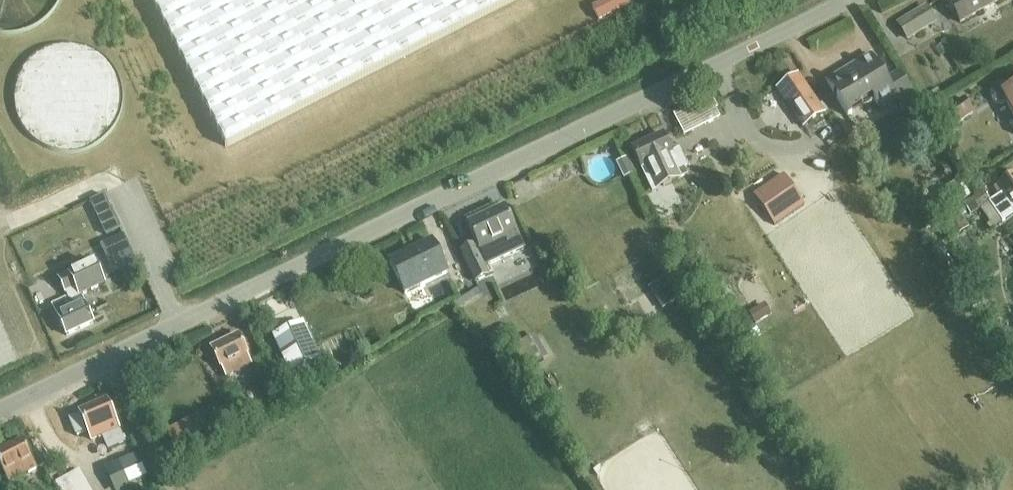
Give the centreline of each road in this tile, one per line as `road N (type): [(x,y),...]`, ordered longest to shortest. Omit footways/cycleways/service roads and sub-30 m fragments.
road 1 (residential): [(0,408),(850,0)]

